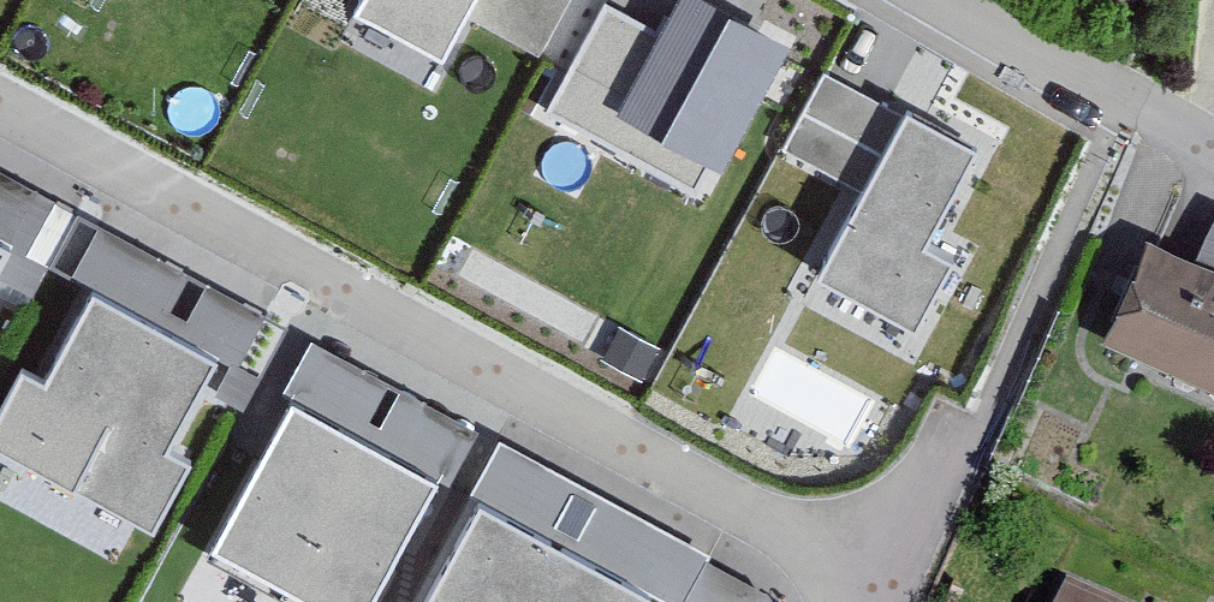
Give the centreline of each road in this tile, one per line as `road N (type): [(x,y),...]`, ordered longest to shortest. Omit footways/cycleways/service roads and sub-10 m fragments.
road 1 (residential): [(0,85),(907,581),(897,601)]
road 2 (residential): [(948,0),(1213,149)]

